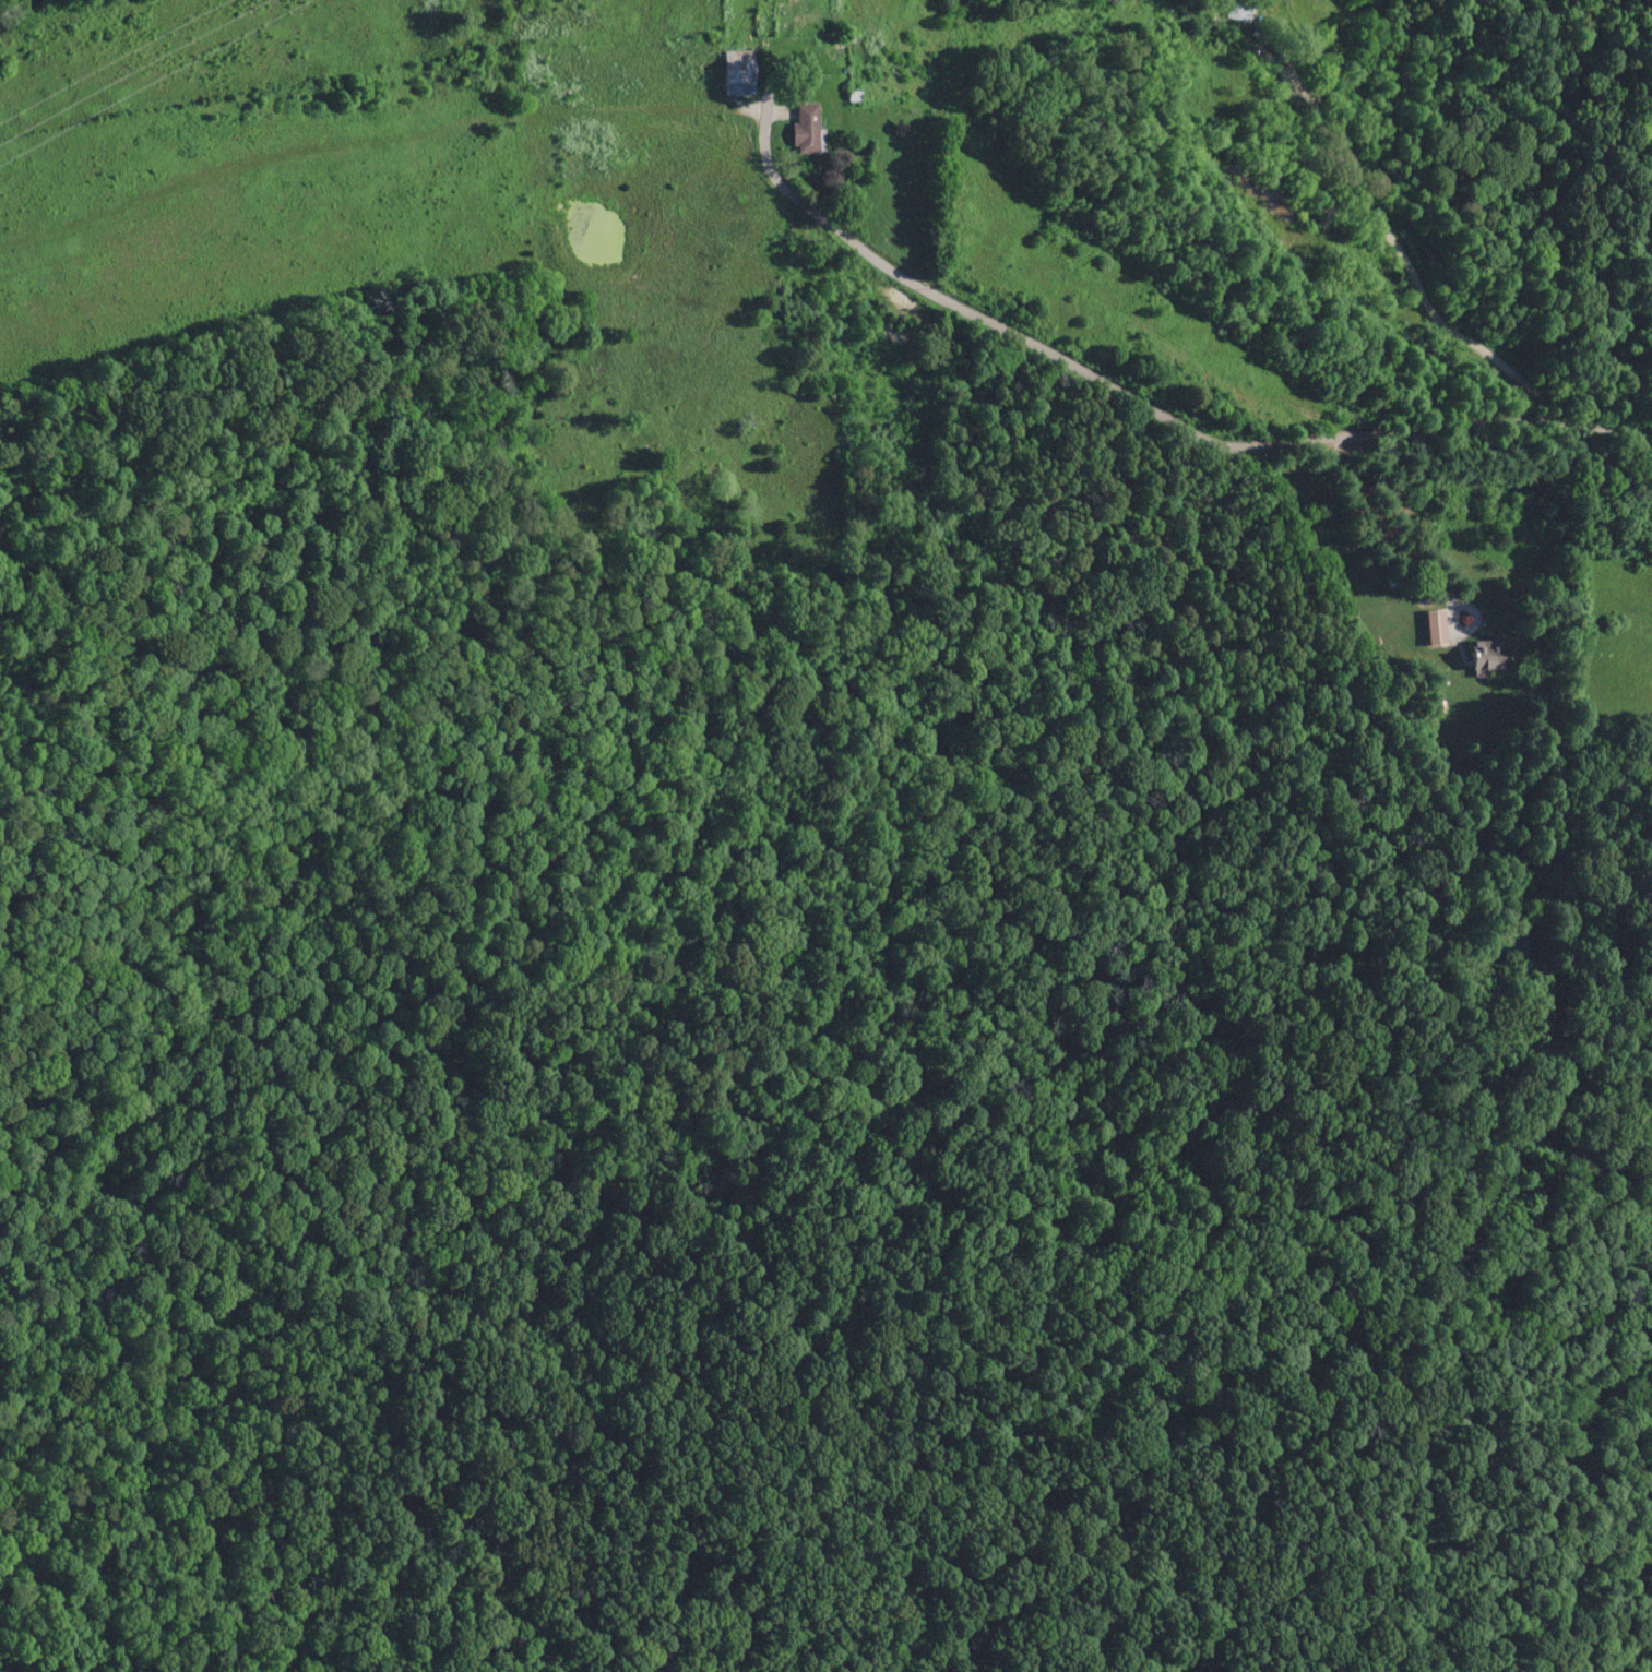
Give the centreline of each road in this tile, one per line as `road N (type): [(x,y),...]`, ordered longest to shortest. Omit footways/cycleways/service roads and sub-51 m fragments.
road 1 (residential): [(1651,417),(1560,394),(1435,292),(1381,167),(1256,0)]

